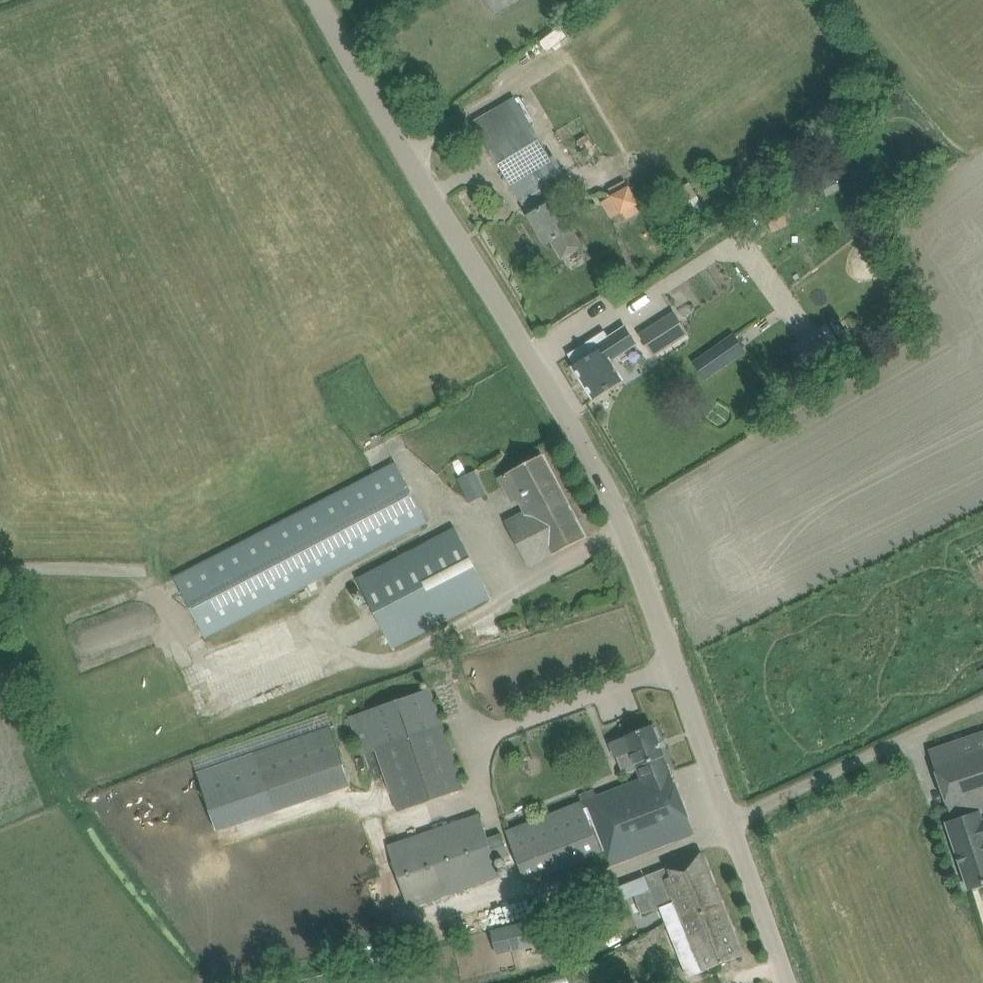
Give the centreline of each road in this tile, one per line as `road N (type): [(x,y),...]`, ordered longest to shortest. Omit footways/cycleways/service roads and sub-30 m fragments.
road 1 (unclassified): [(785,982),(602,479),(318,0)]

